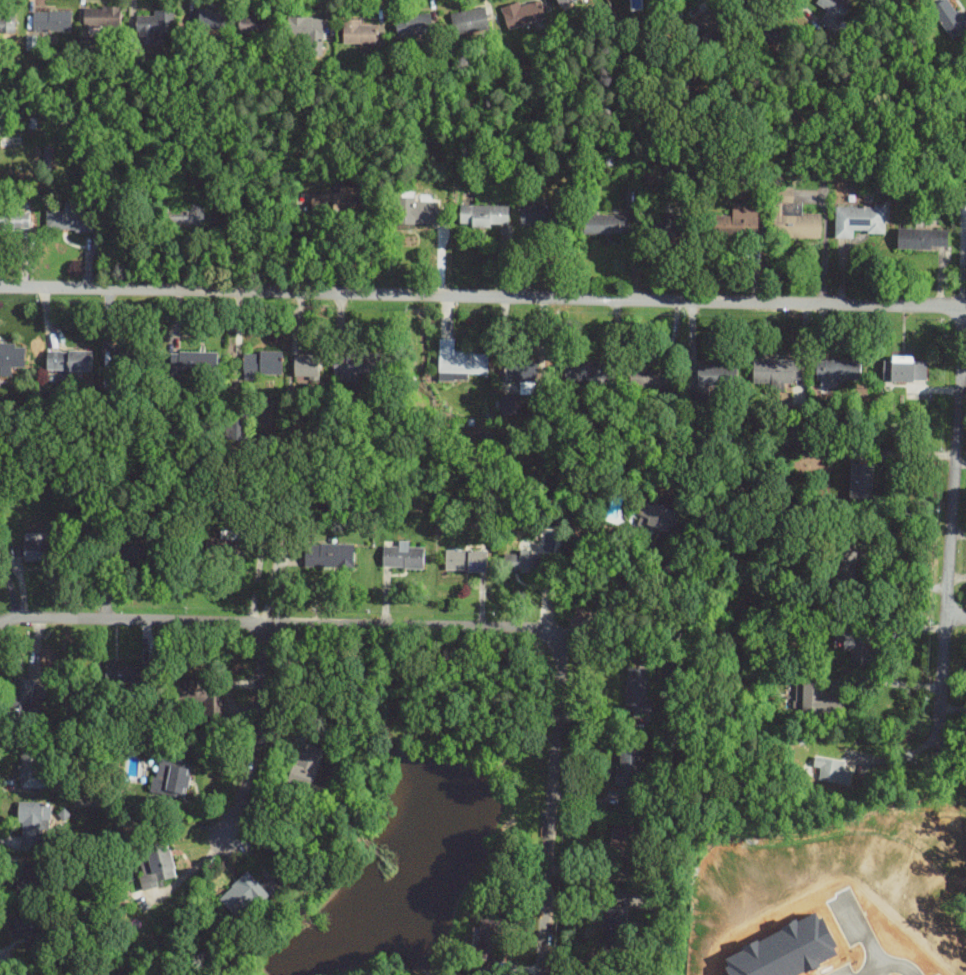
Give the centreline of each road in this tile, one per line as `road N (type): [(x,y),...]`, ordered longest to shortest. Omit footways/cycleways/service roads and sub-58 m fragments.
road 1 (residential): [(0,290),(965,310)]
road 2 (residential): [(0,623),(40,617),(540,630),(559,642)]
road 3 (residential): [(937,744),(962,310)]
road 4 (residential): [(539,974),(559,642)]
road 5 (residential): [(259,621),(251,757),(226,841)]

